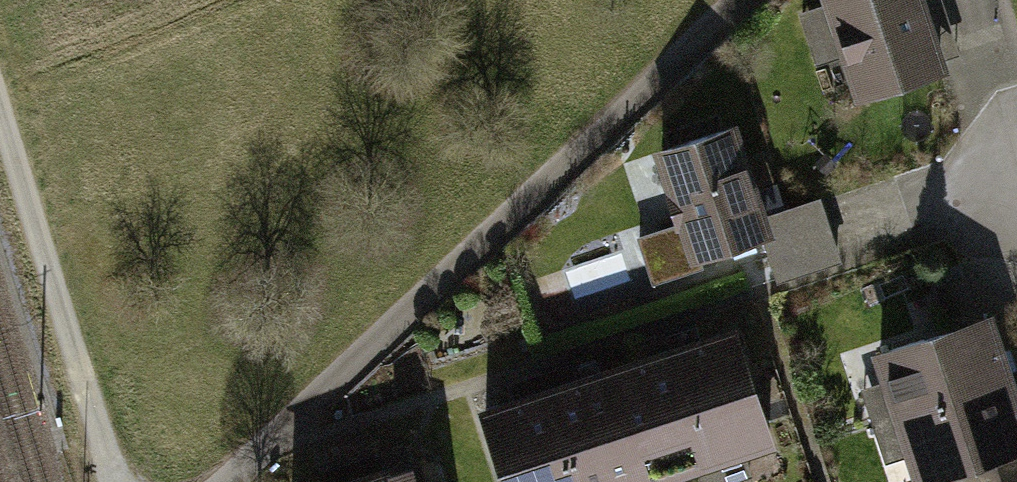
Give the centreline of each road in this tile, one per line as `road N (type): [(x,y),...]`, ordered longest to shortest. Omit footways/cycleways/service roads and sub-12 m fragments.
road 1 (track): [(222,481),(740,0)]
road 2 (track): [(0,98),(115,481)]

